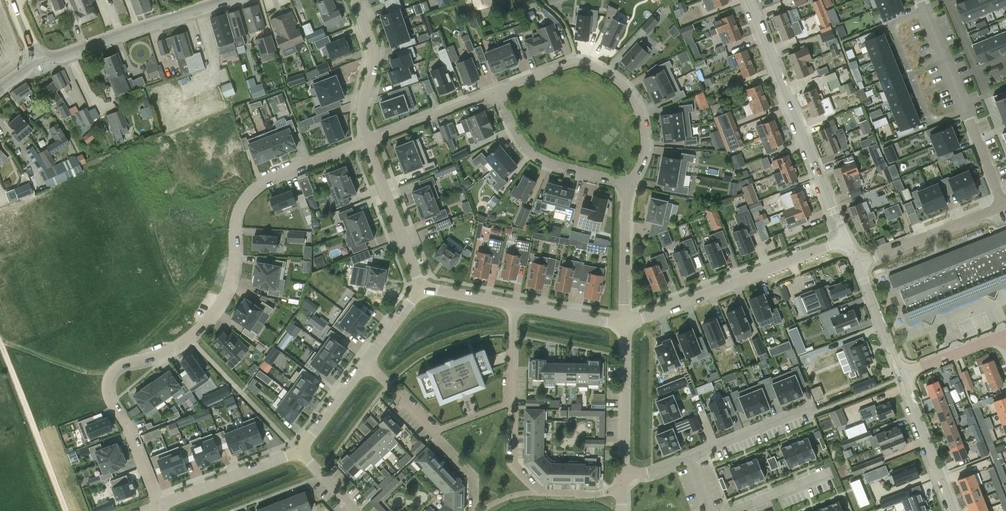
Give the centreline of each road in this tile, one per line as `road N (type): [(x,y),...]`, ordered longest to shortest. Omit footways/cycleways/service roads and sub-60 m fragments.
road 1 (residential): [(365,140),(256,187),(235,217),(231,276),(216,309),(184,341),(112,374),(111,401),(158,507)]
road 2 (residential): [(514,306),(513,466),(538,492),(595,494),(621,484)]
road 3 (residential): [(847,239),(748,0)]
road 4 (residential): [(497,91),(577,62),(613,78),(636,102),(646,131),(629,184)]
road 5 (residential): [(625,327),(847,239)]
road 6 (residential): [(1001,207),(918,0)]
road 7 (unclassified): [(37,64),(236,0)]
road 8 (residential): [(473,510),(474,482),(363,361)]
road 9 (residential): [(497,91),(525,151),(557,168),(629,184)]
road 10 (residential): [(421,289),(365,140)]
road 11 (residential): [(621,484),(625,327)]
road 12 (residential): [(857,264),(1001,207)]
road 13 (residential): [(158,507),(301,450)]
road 14 (residential): [(954,510),(902,375)]
road 15 (residential): [(365,140),(373,58),(355,0)]
road 16 (residential): [(629,184),(625,327)]
road 17 (residential): [(365,140),(497,91)]
road 18 (residential): [(689,456),(811,407)]

